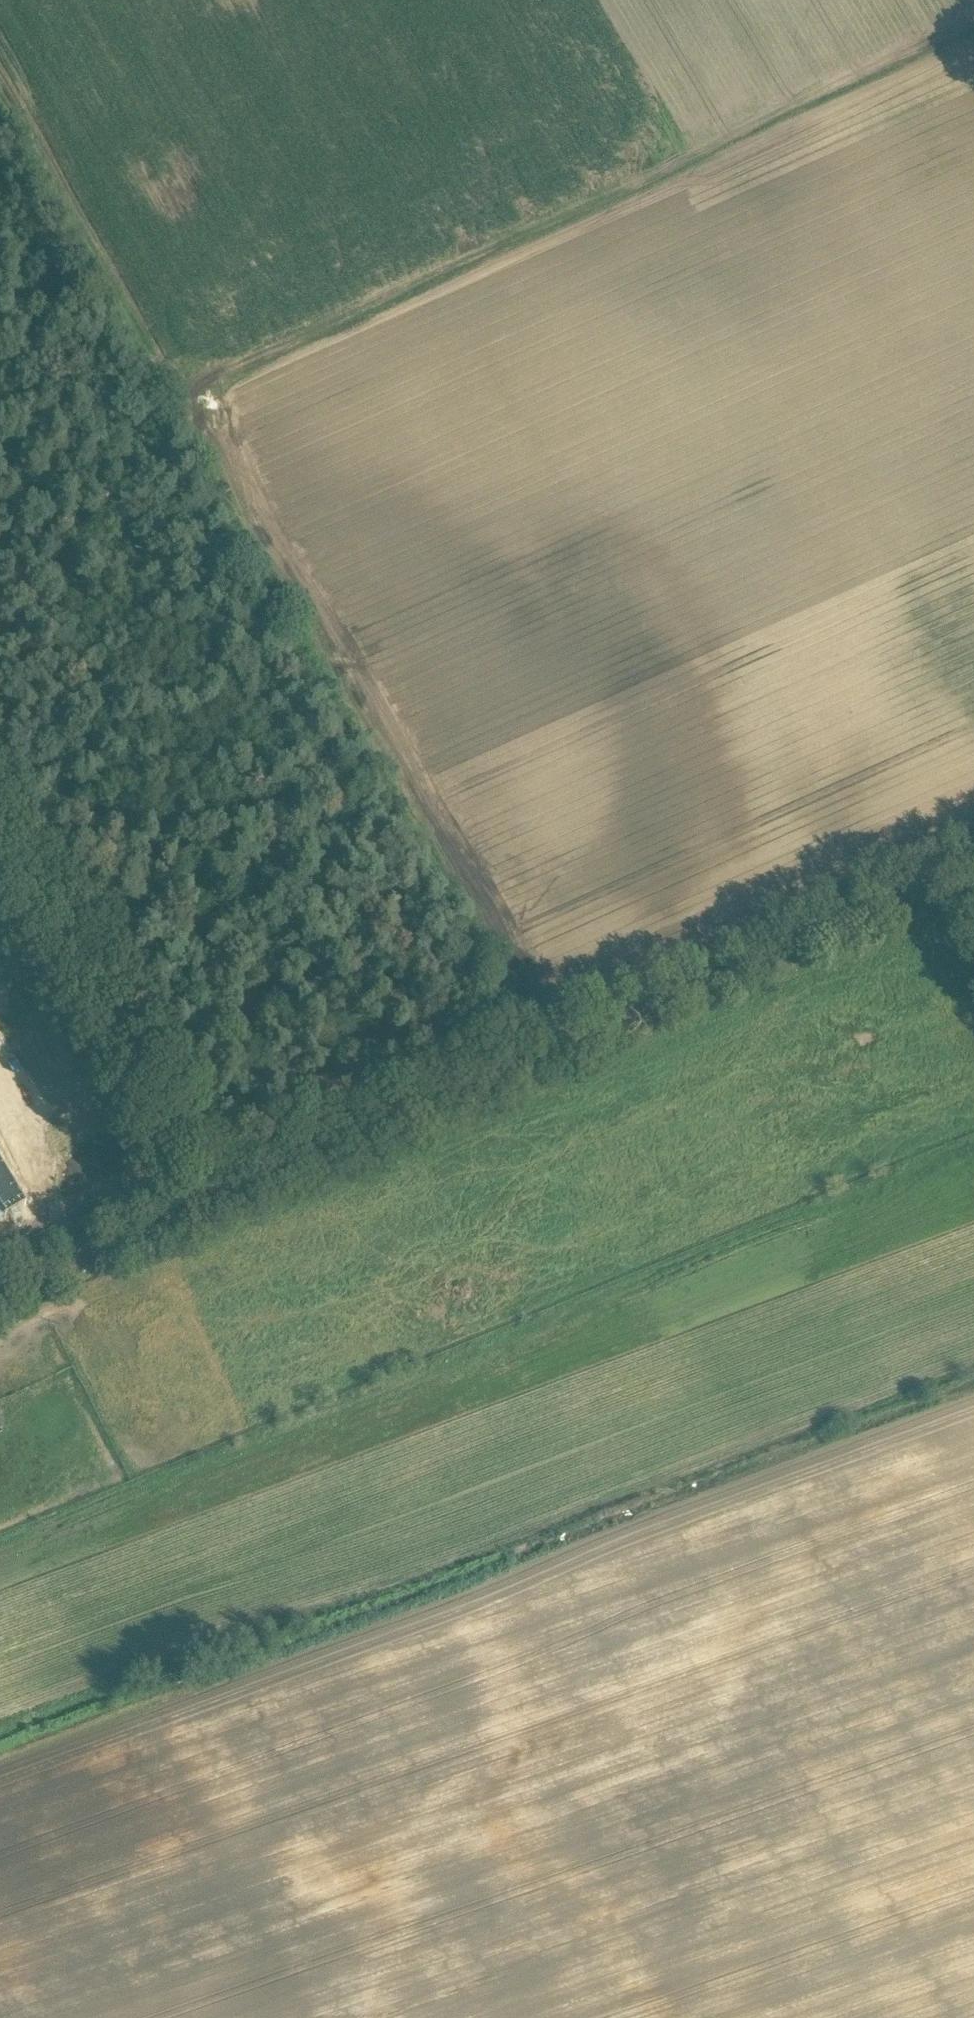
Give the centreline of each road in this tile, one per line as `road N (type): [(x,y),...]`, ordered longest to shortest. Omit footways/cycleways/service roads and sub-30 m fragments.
road 1 (track): [(0,1289),(973,859)]
road 2 (track): [(549,1049),(202,425)]
road 3 (track): [(0,858),(217,1196)]

